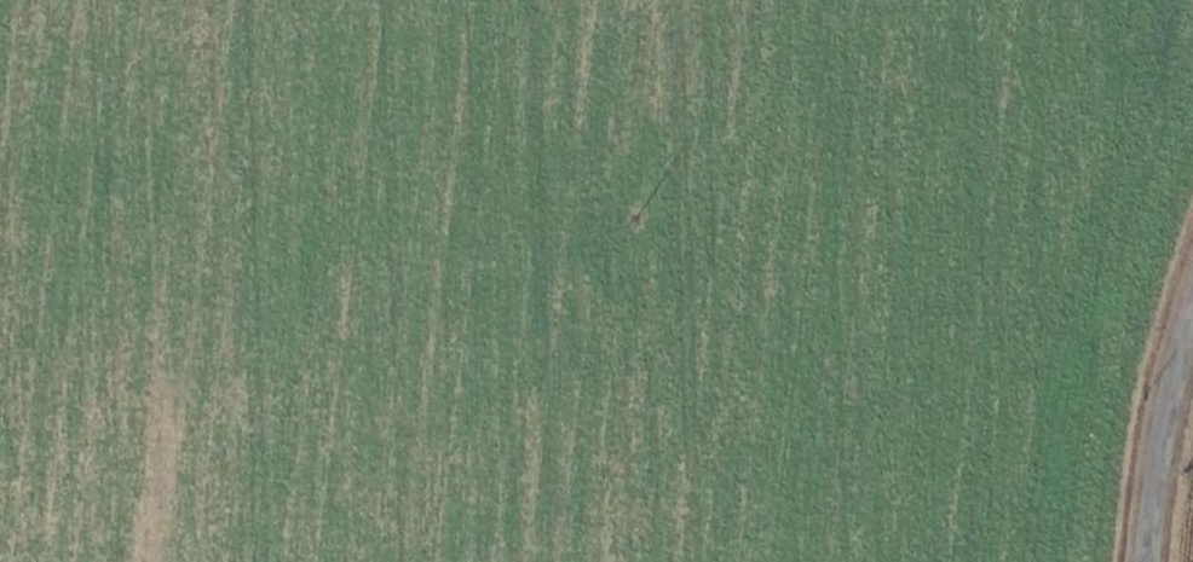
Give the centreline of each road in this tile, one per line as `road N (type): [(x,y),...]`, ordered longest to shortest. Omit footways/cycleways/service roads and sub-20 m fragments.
road 1 (tertiary): [(1150,561),(1172,400),(1192,331)]

